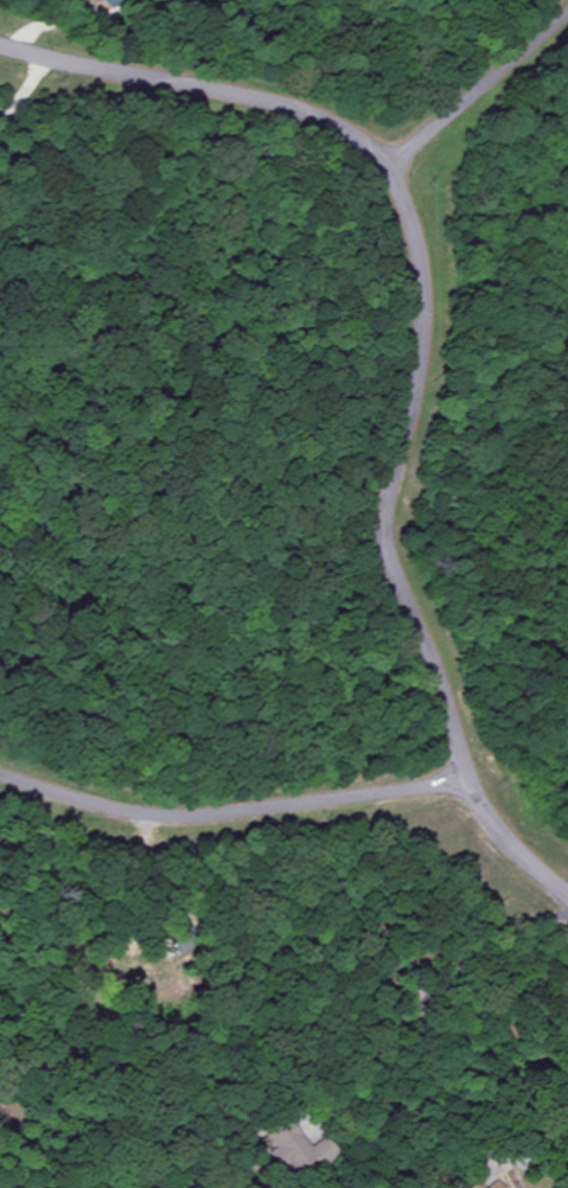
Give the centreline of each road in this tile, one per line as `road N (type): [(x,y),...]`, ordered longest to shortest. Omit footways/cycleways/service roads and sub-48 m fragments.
road 1 (residential): [(0,49),(334,123),(391,184),(417,264),(417,359),(388,536),(464,778)]
road 2 (residential): [(464,778),(270,811),(166,818),(0,776)]
road 3 (residential): [(381,167),(567,9)]
road 4 (residential): [(567,499),(407,417)]
road 5 (residential): [(567,895),(499,833),(464,778)]

